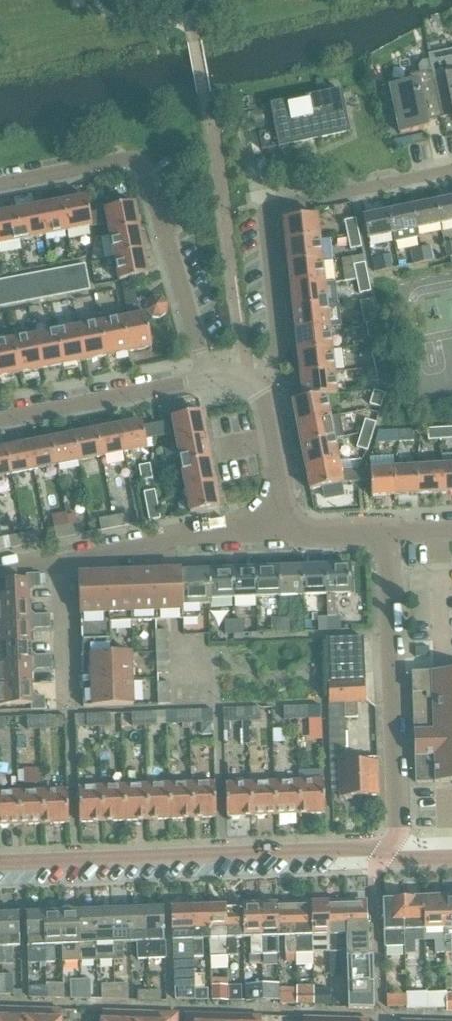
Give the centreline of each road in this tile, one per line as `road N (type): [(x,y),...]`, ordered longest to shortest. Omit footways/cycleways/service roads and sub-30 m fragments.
road 1 (residential): [(386,855),(0,864)]
road 2 (residential): [(203,380),(146,171),(124,163),(0,185)]
road 3 (residential): [(451,170),(275,208),(267,217),(280,344),(260,379)]
road 4 (residential): [(383,537),(393,838),(386,855)]
road 5 (residential): [(60,562),(288,520)]
road 6 (residential): [(0,420),(203,380)]
road 7 (residential): [(260,379),(288,520)]
road 8 (residential): [(66,705),(60,562)]

